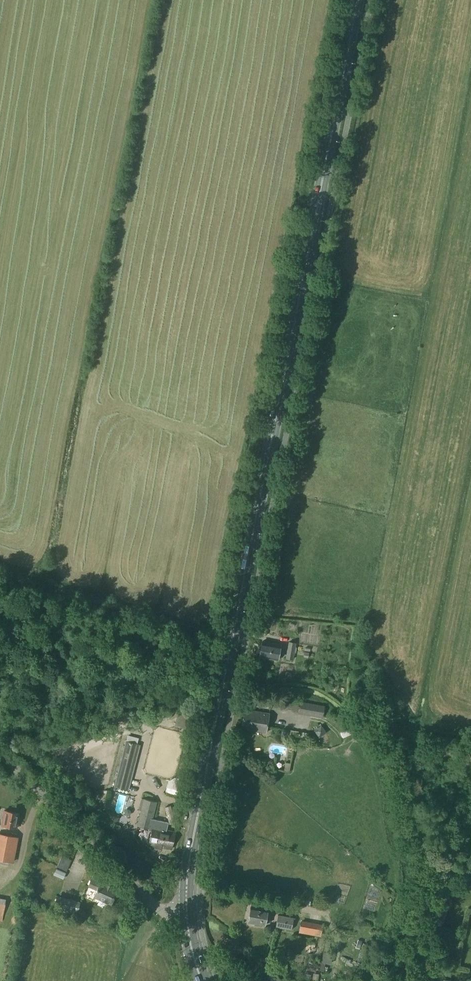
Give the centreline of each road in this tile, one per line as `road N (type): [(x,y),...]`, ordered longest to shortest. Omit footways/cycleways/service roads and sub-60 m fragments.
road 1 (primary): [(187,915),(190,859),(358,0)]
road 2 (unclassified): [(187,915),(155,904),(0,754)]

